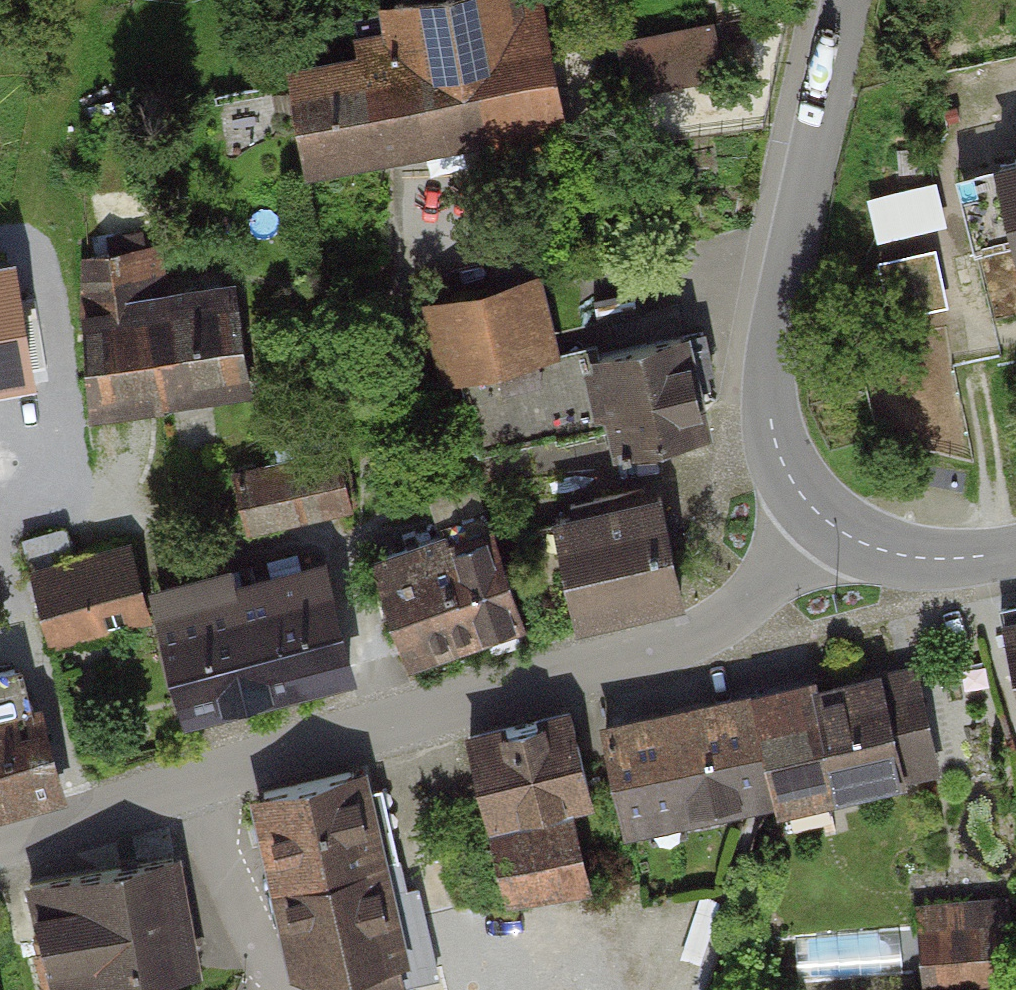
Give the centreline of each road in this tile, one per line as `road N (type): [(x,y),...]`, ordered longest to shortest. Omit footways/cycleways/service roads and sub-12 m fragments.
road 1 (residential): [(826,525),(763,591),(693,639),(197,783)]
road 2 (residential): [(826,525),(786,470),(769,402),(774,337),(845,0)]
road 3 (residential): [(197,783),(257,957),(290,989)]
road 4 (residential): [(197,783),(0,842)]
road 5 (residential): [(1015,550),(980,558),(891,554),(826,525)]

